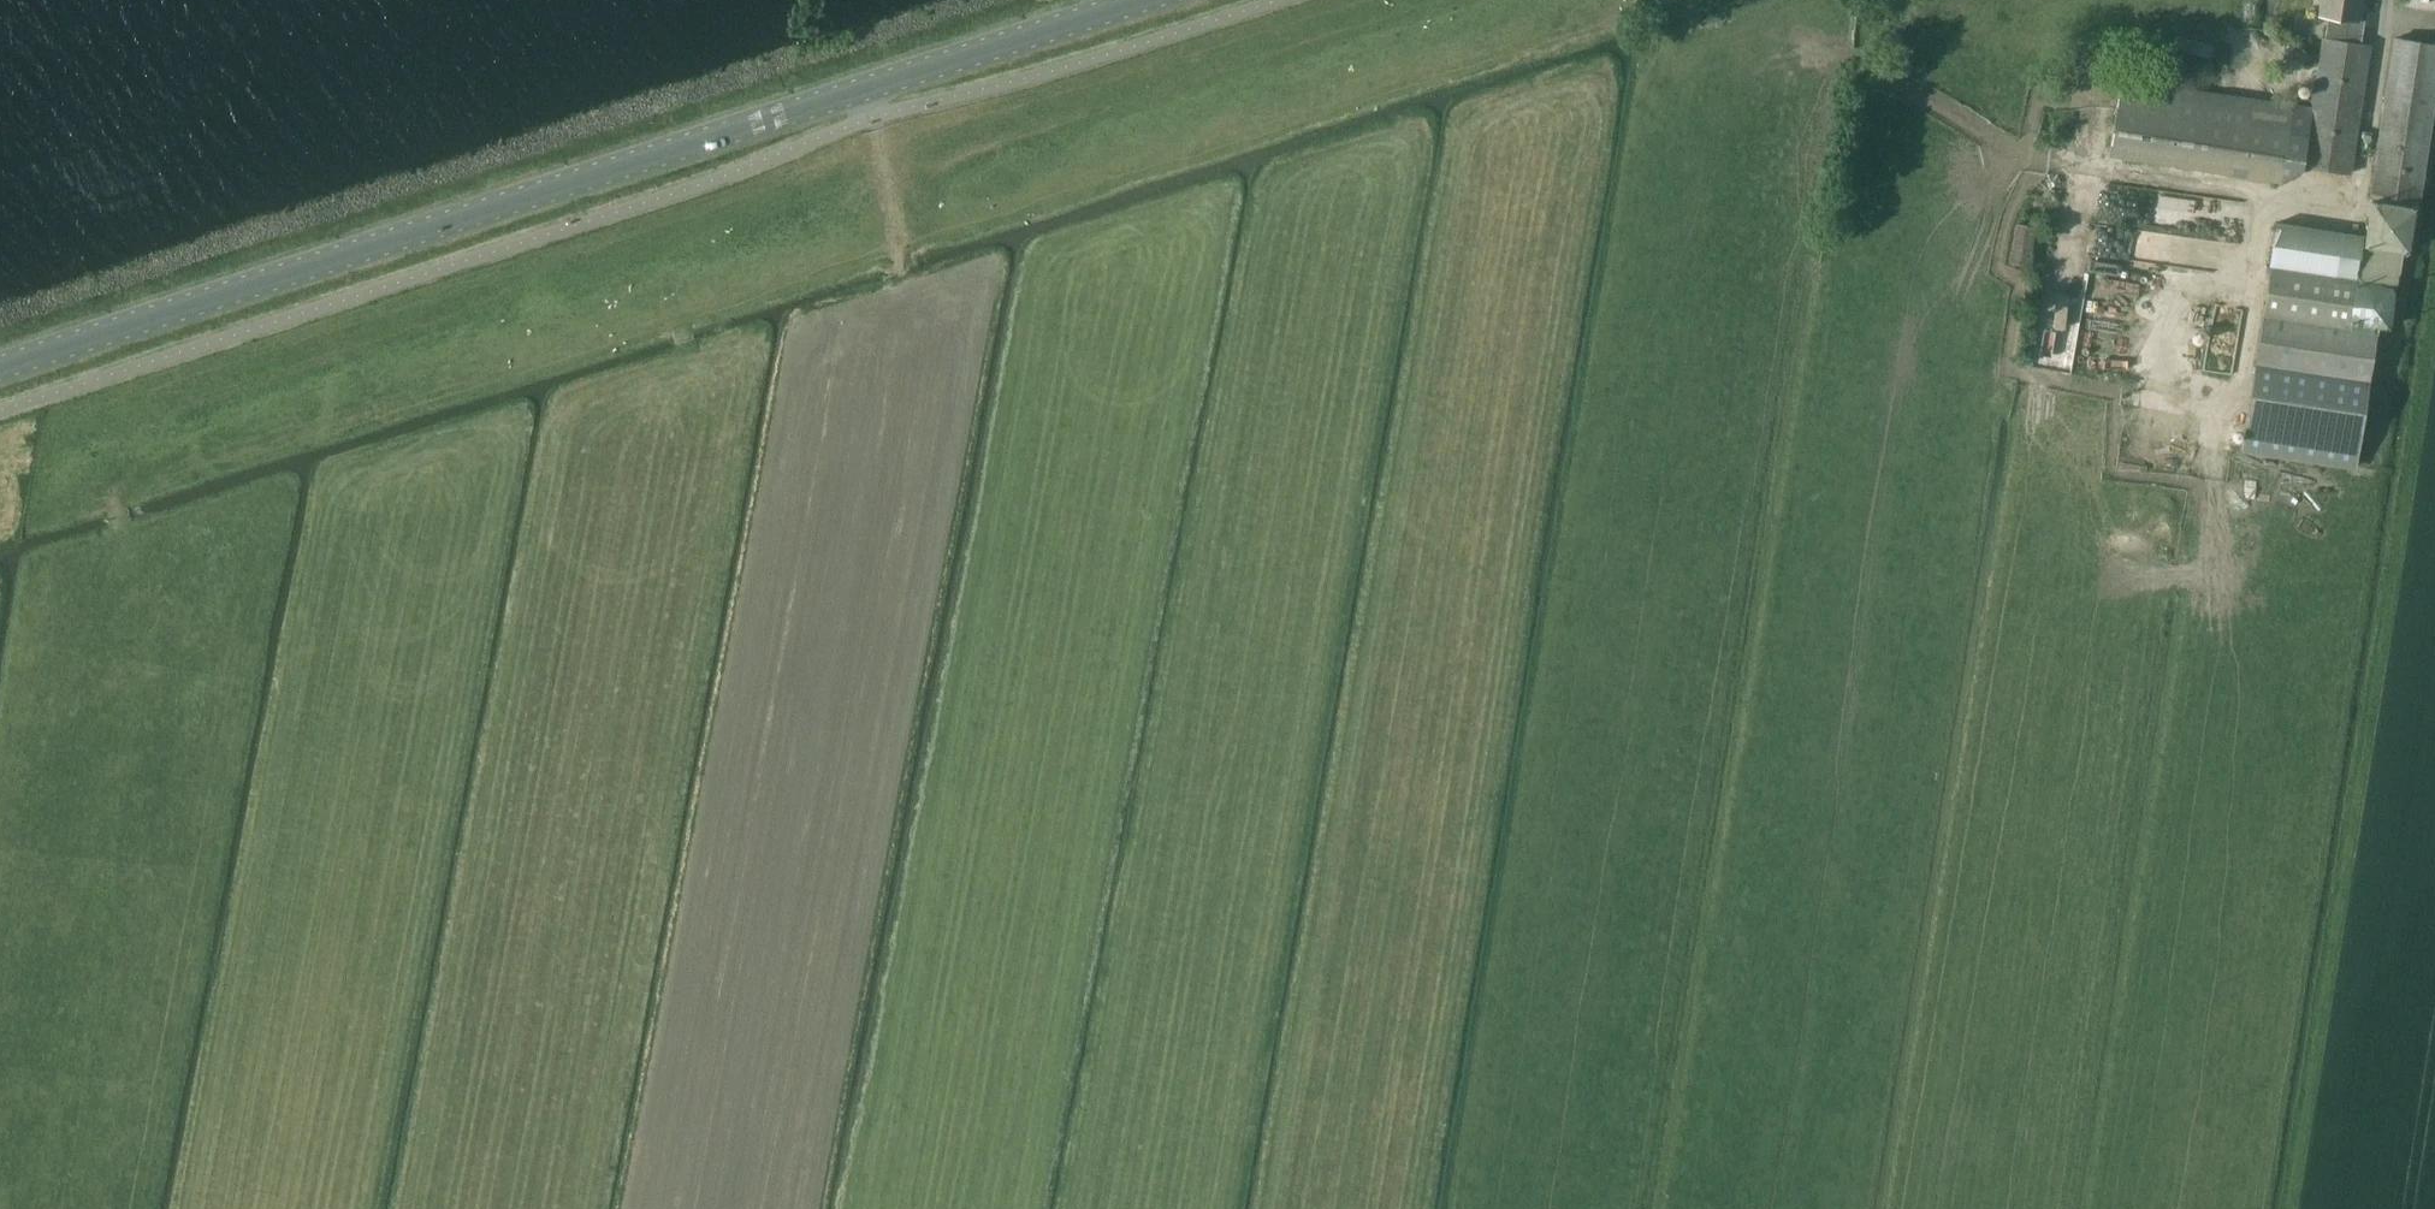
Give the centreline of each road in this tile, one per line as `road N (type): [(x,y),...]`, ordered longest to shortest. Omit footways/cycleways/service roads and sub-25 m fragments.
road 1 (secondary): [(0,367),(1129,0)]

